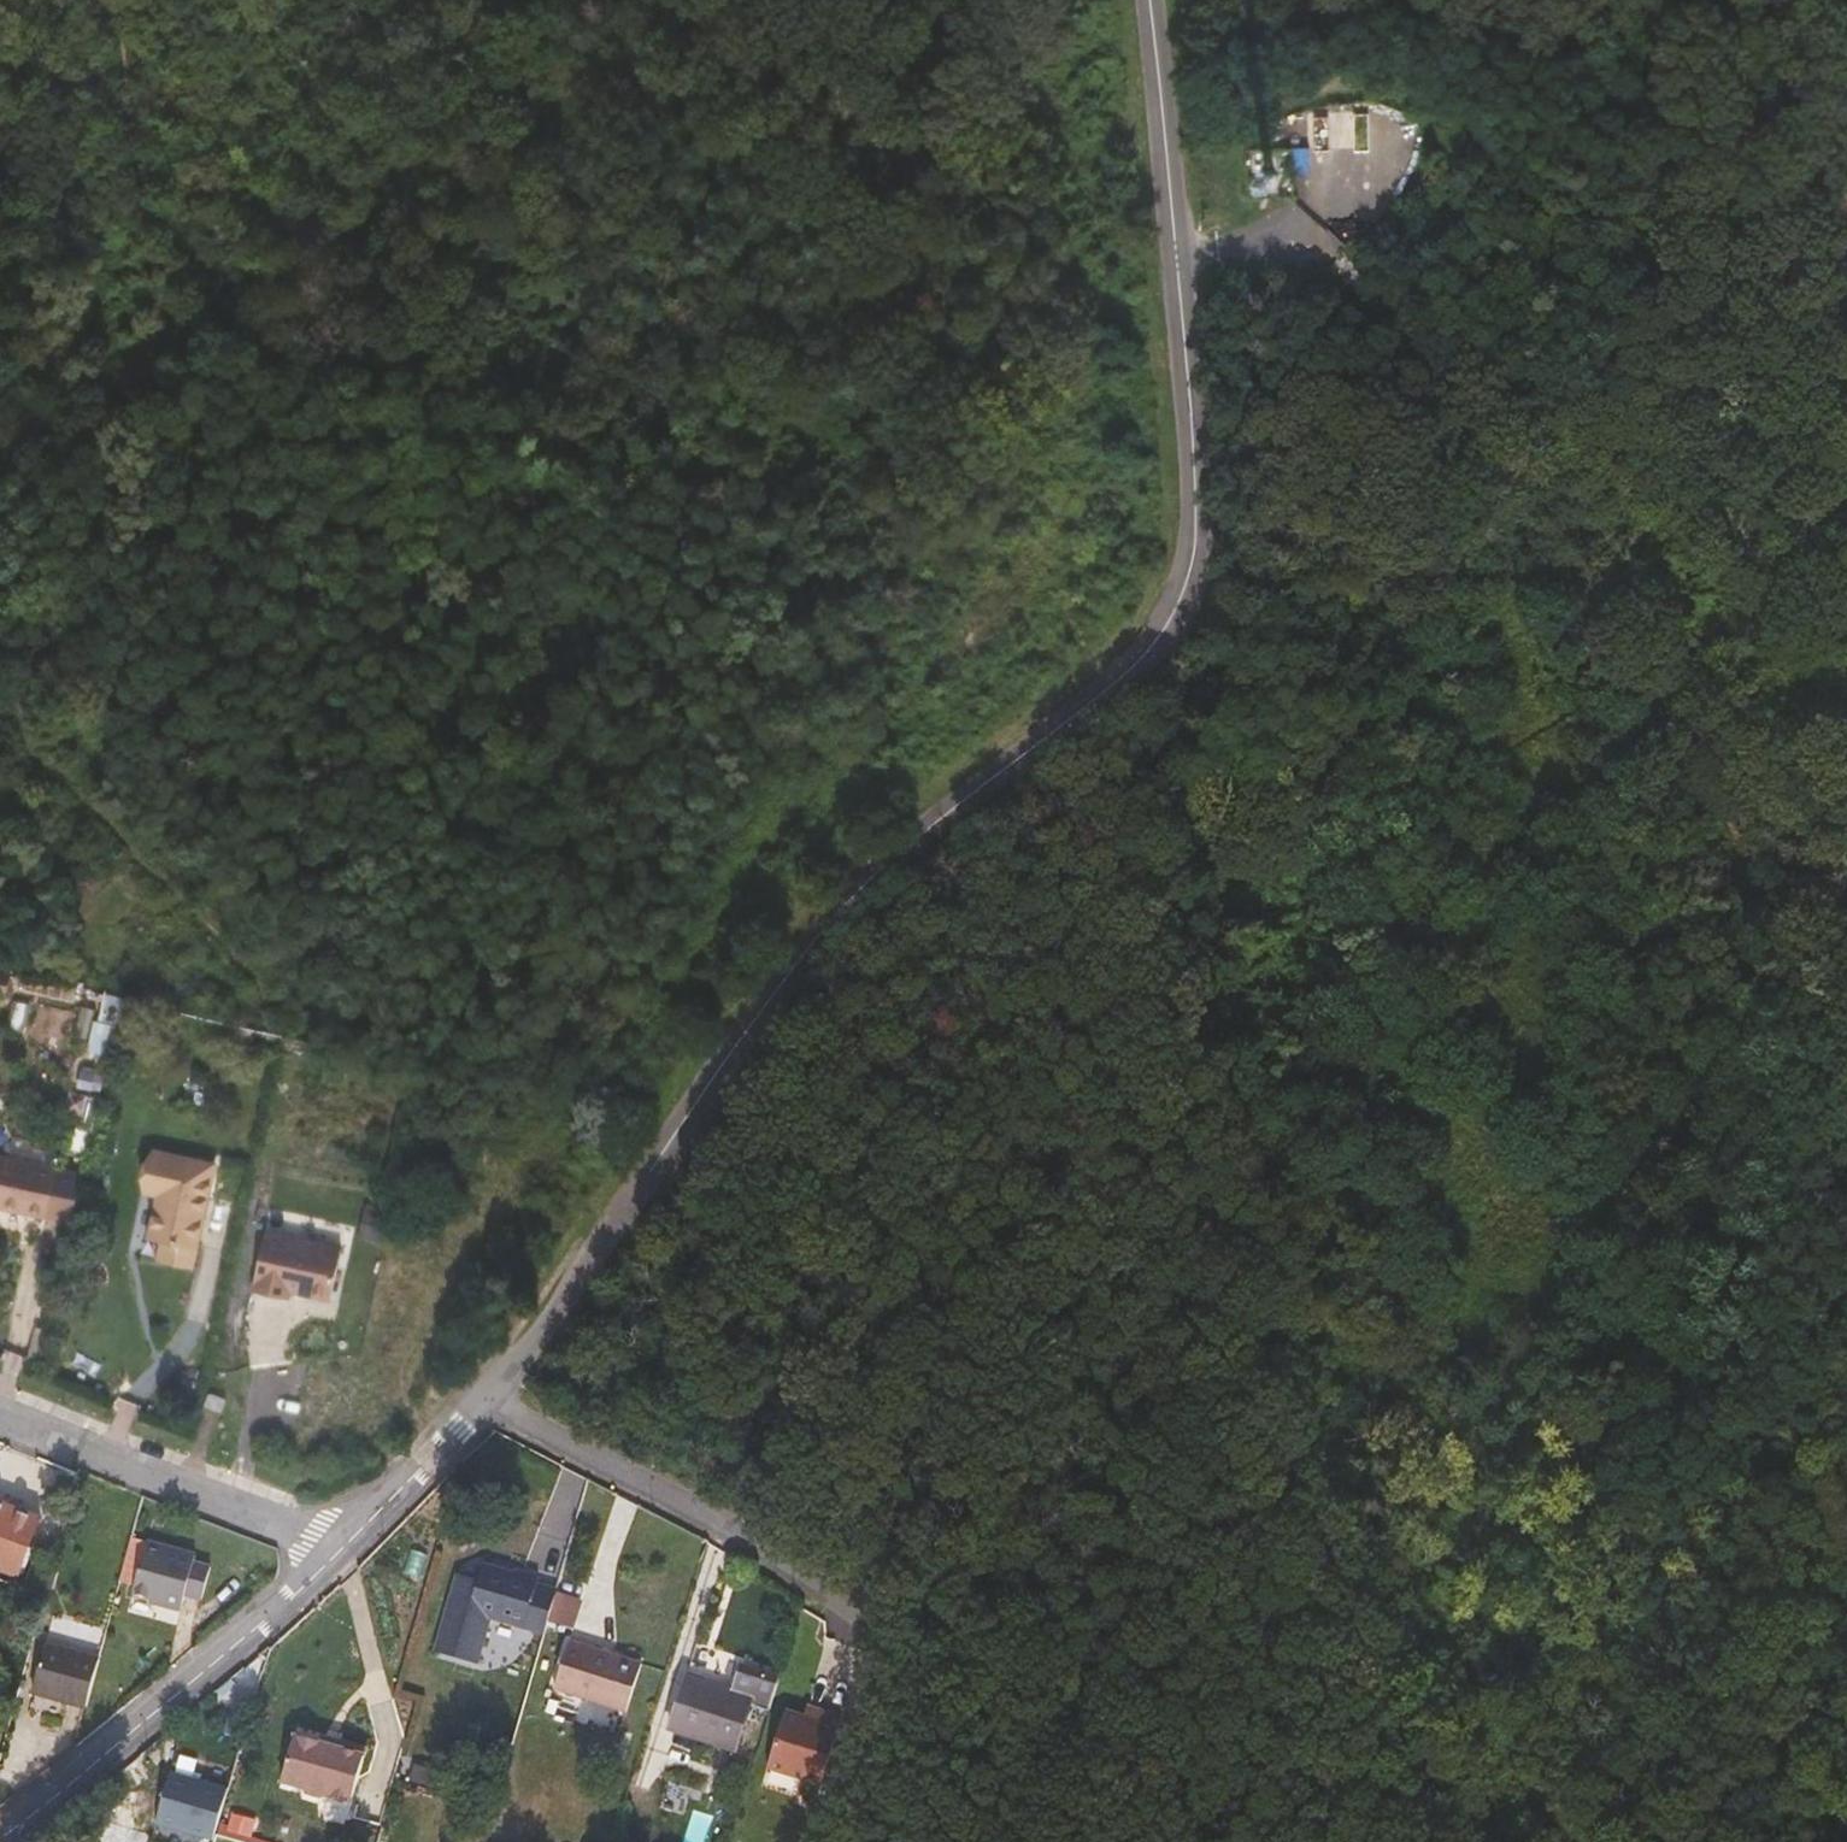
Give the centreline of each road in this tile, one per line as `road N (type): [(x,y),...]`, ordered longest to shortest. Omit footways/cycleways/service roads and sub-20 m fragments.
road 1 (unclassified): [(485,1401),(890,855),(1157,643),(1201,539),(1201,421),(1159,0)]
road 2 (track): [(1301,221),(1399,308),(1846,1059)]
road 3 (residential): [(485,1401),(885,1642)]
road 4 (residential): [(0,1837),(230,1661),(341,1555)]
road 5 (residential): [(0,1421),(341,1555)]
road 6 (residential): [(341,1555),(485,1401)]

